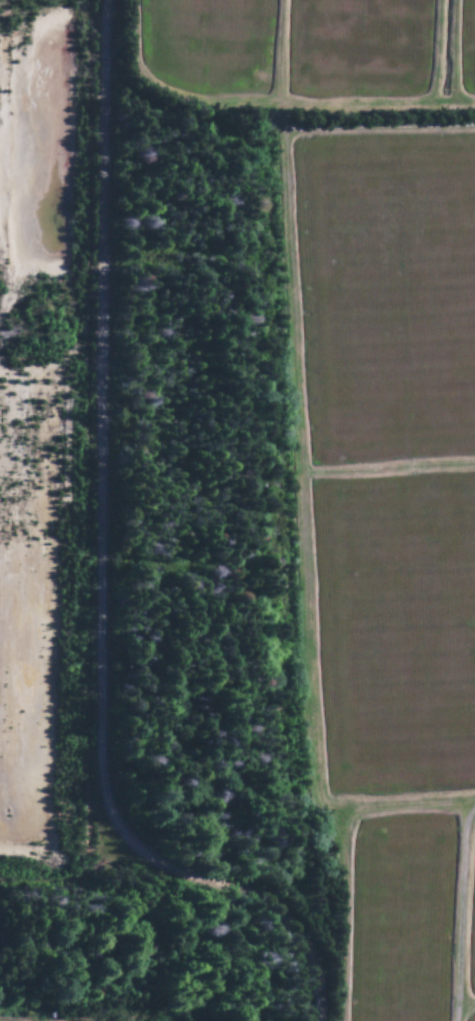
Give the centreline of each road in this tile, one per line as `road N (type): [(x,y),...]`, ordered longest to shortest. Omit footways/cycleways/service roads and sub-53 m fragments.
road 1 (track): [(474,126),(286,135)]

